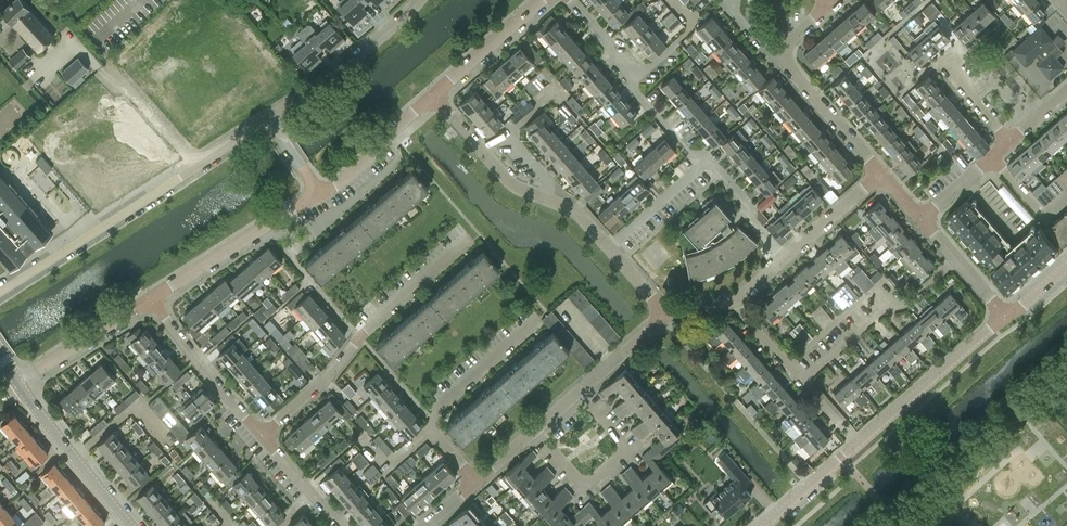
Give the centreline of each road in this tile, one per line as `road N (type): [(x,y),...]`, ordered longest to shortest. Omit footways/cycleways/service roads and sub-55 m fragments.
road 1 (residential): [(0,293),(269,117)]
road 2 (residential): [(764,525),(1005,314)]
road 3 (residential): [(264,437),(358,339),(470,244)]
road 4 (residential): [(479,481),(431,424),(541,325)]
road 5 (residential): [(533,432),(585,491),(632,449),(582,390)]
road 6 (residential): [(800,379),(889,300),(908,300),(957,259)]
road 7 (residential): [(148,297),(321,196)]
road 8 (residential): [(269,117),(419,0)]
road 9 (residential): [(264,437),(148,297)]
road 10 (residential): [(128,525),(18,383)]
road 11 (residential): [(882,176),(780,55)]
road 12 (residential): [(18,383),(148,297)]
road 13 (residential): [(321,196),(434,95)]
road 14 (residential): [(434,95),(549,0)]
road 15 (residential): [(610,245),(709,158)]
road 16 (residential): [(786,262),(709,158)]
road 17 (residential): [(786,262),(882,176)]

